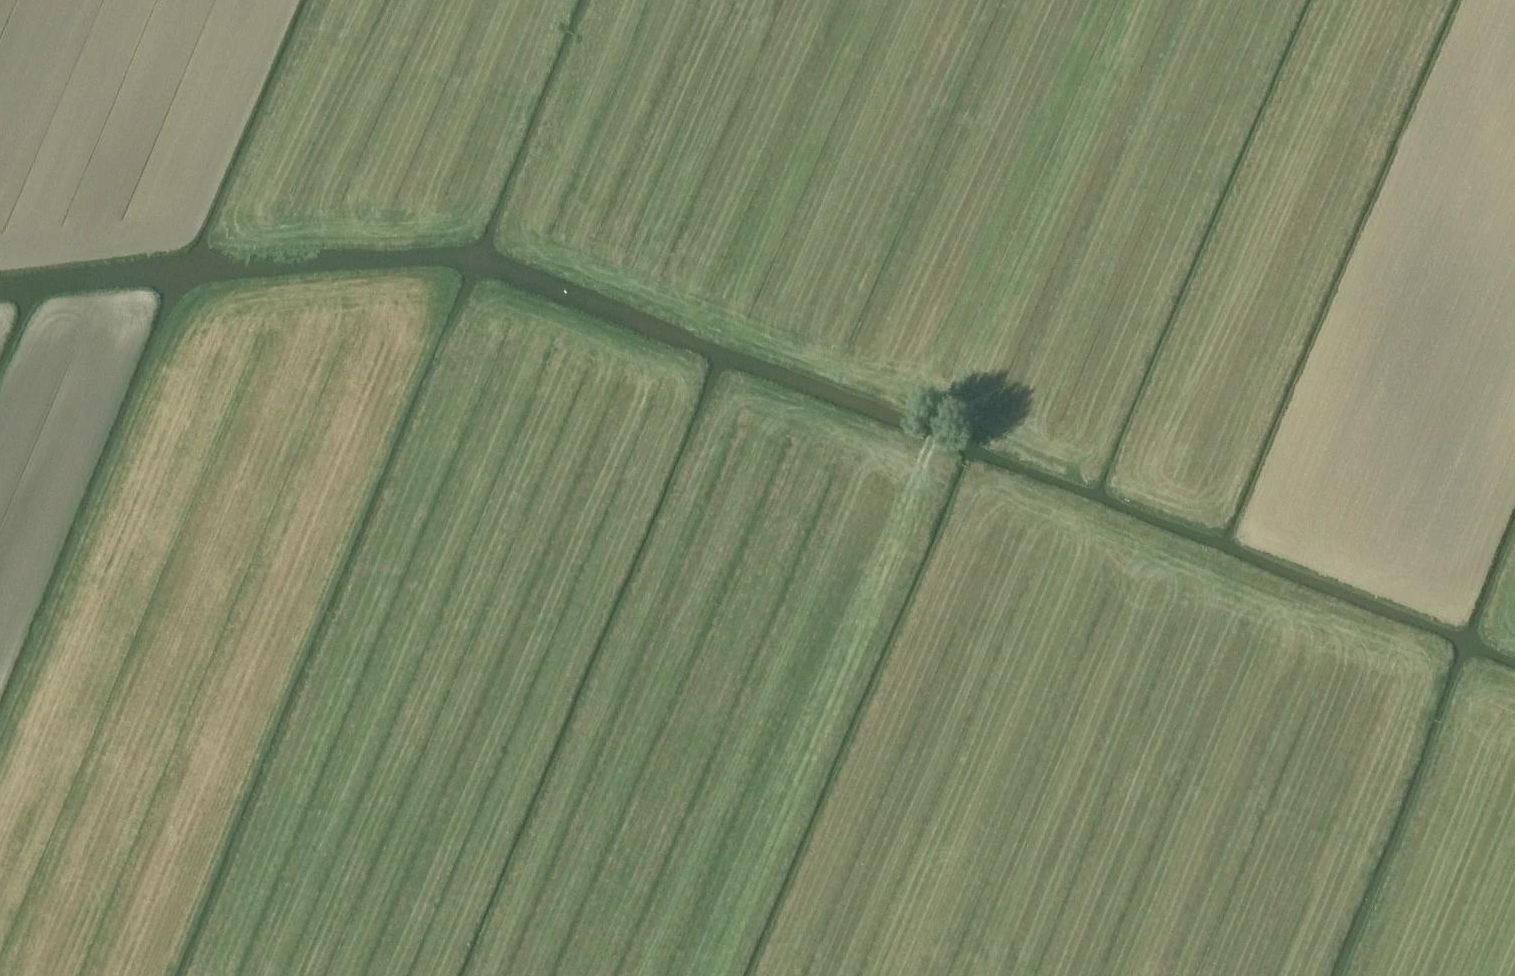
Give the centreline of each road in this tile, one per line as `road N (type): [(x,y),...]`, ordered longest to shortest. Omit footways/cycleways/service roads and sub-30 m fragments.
road 1 (track): [(937,443),(1131,0)]

